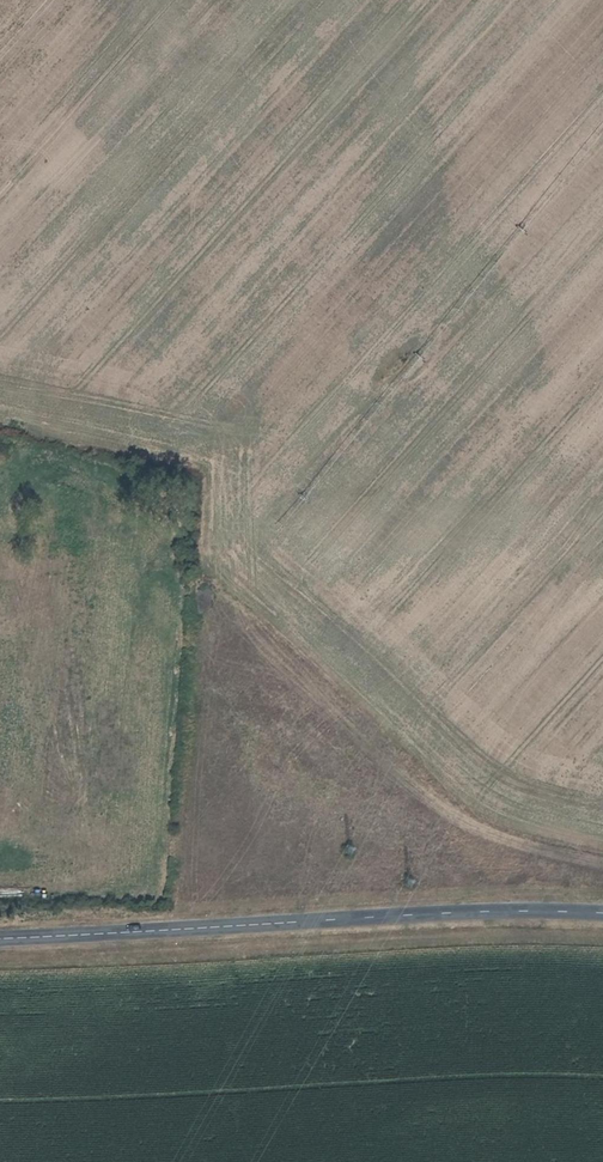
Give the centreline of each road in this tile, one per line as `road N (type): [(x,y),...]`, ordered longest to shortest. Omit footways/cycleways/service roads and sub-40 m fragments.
road 1 (tertiary): [(0,936),(516,910),(602,914)]

